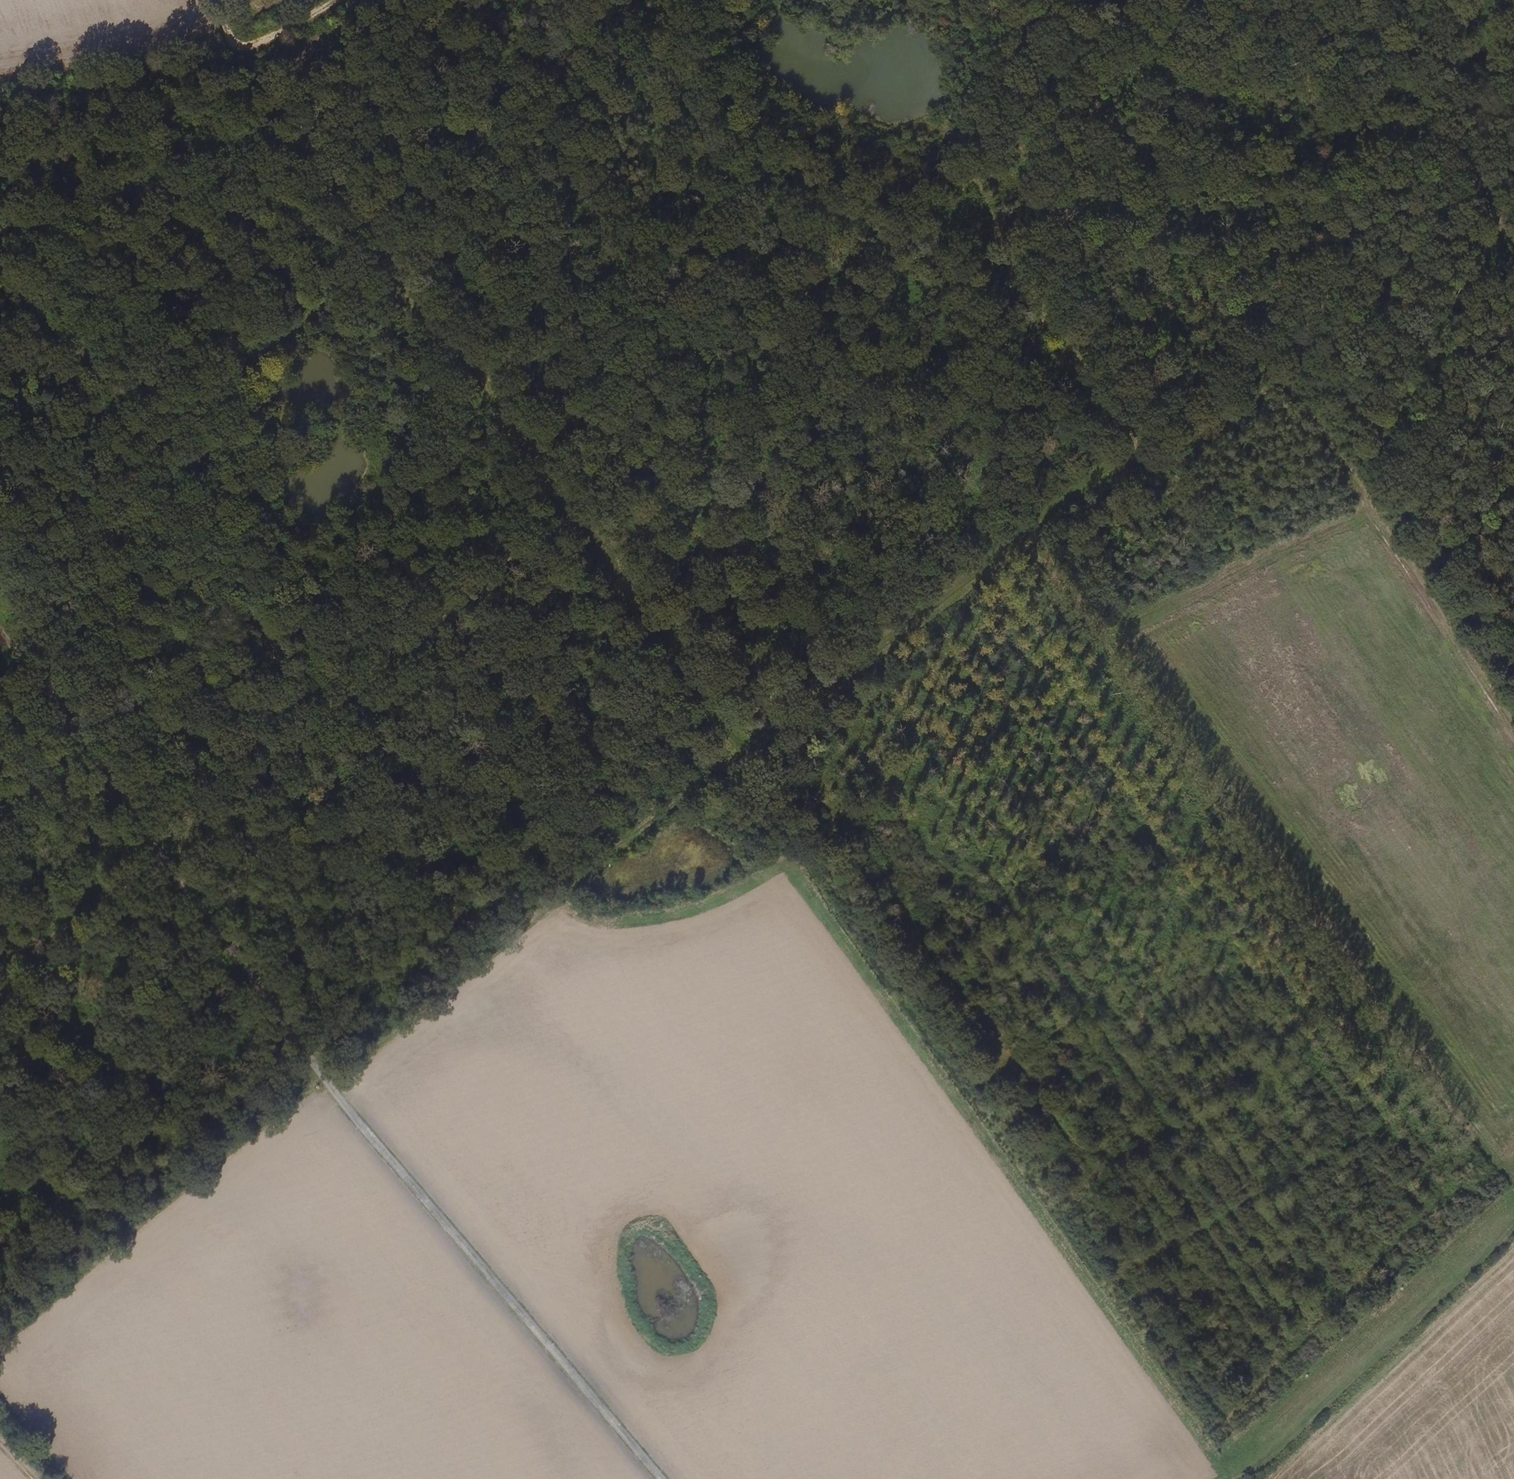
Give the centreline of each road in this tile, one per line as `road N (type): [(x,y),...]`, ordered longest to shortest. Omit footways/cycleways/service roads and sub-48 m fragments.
road 1 (track): [(661,1478),(358,1120),(0,630)]
road 2 (track): [(0,93),(170,71),(294,31),(342,0)]
road 3 (track): [(152,840),(0,971)]

